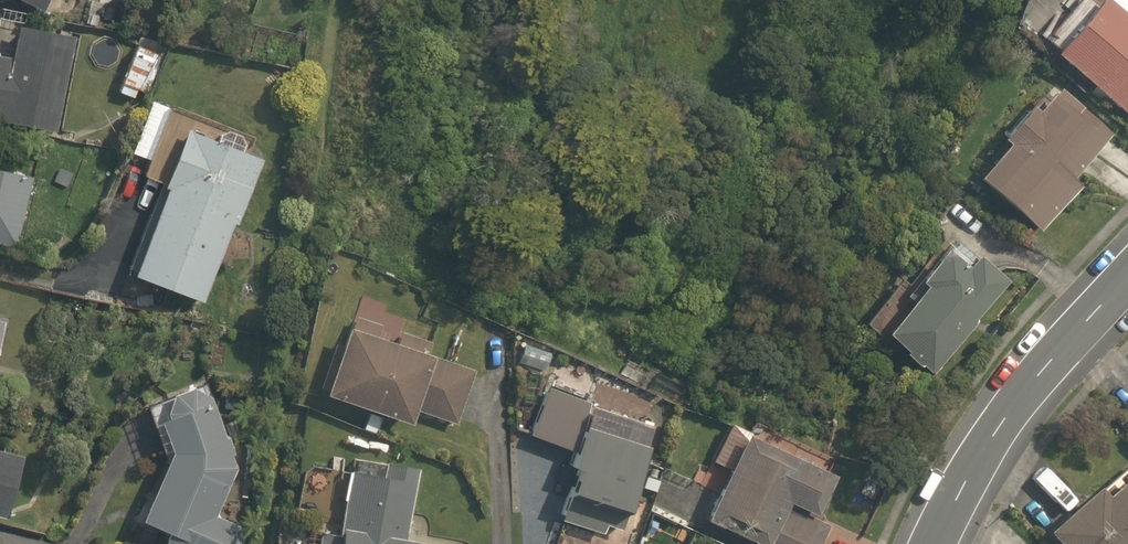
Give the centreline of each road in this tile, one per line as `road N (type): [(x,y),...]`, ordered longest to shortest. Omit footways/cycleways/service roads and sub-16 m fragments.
road 1 (tertiary): [(1127,277),(1012,409),(935,543)]

